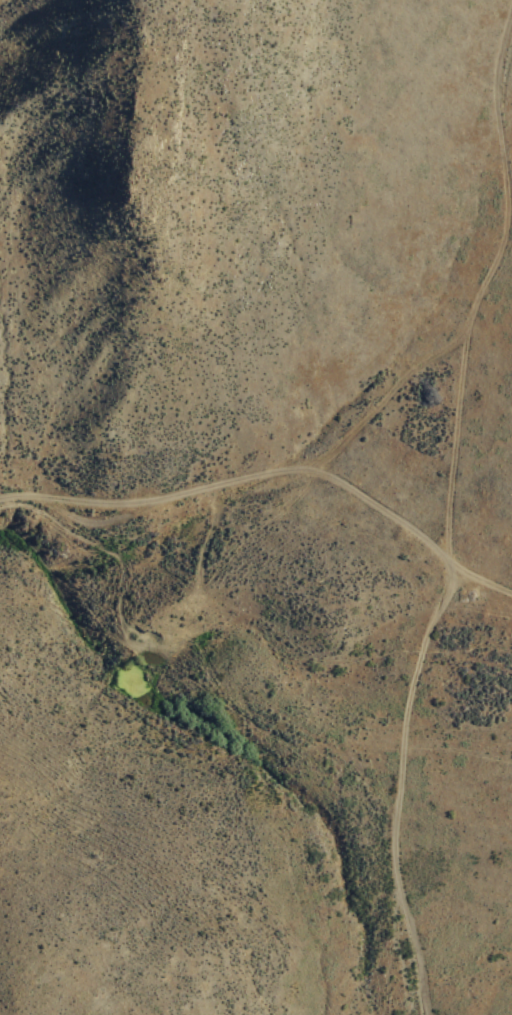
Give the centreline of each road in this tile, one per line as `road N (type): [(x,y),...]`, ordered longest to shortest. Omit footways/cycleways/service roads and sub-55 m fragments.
road 1 (track): [(511,35),(499,110),(506,249),(473,342),(307,467),(106,521),(79,521),(25,499),(0,503)]
road 2 (track): [(473,342),(446,580),(403,811),(404,895),(434,1014)]
road 3 (track): [(511,592),(444,554),(377,502),(307,467)]

